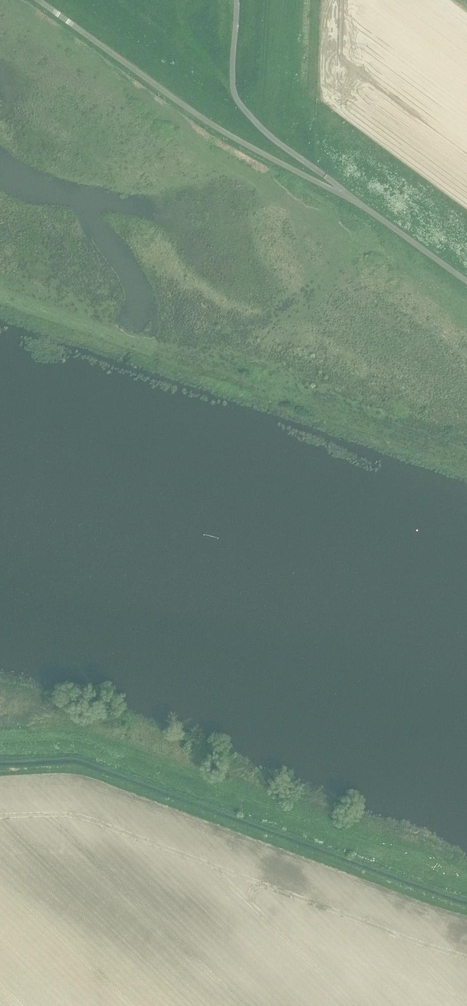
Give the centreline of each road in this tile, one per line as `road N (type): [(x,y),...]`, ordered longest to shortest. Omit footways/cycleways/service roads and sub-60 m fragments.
road 1 (unclassified): [(466,280),(347,197),(235,139),(38,0)]
road 2 (track): [(0,739),(77,736),(466,876)]
road 3 (track): [(296,0),(290,113),(310,166)]

